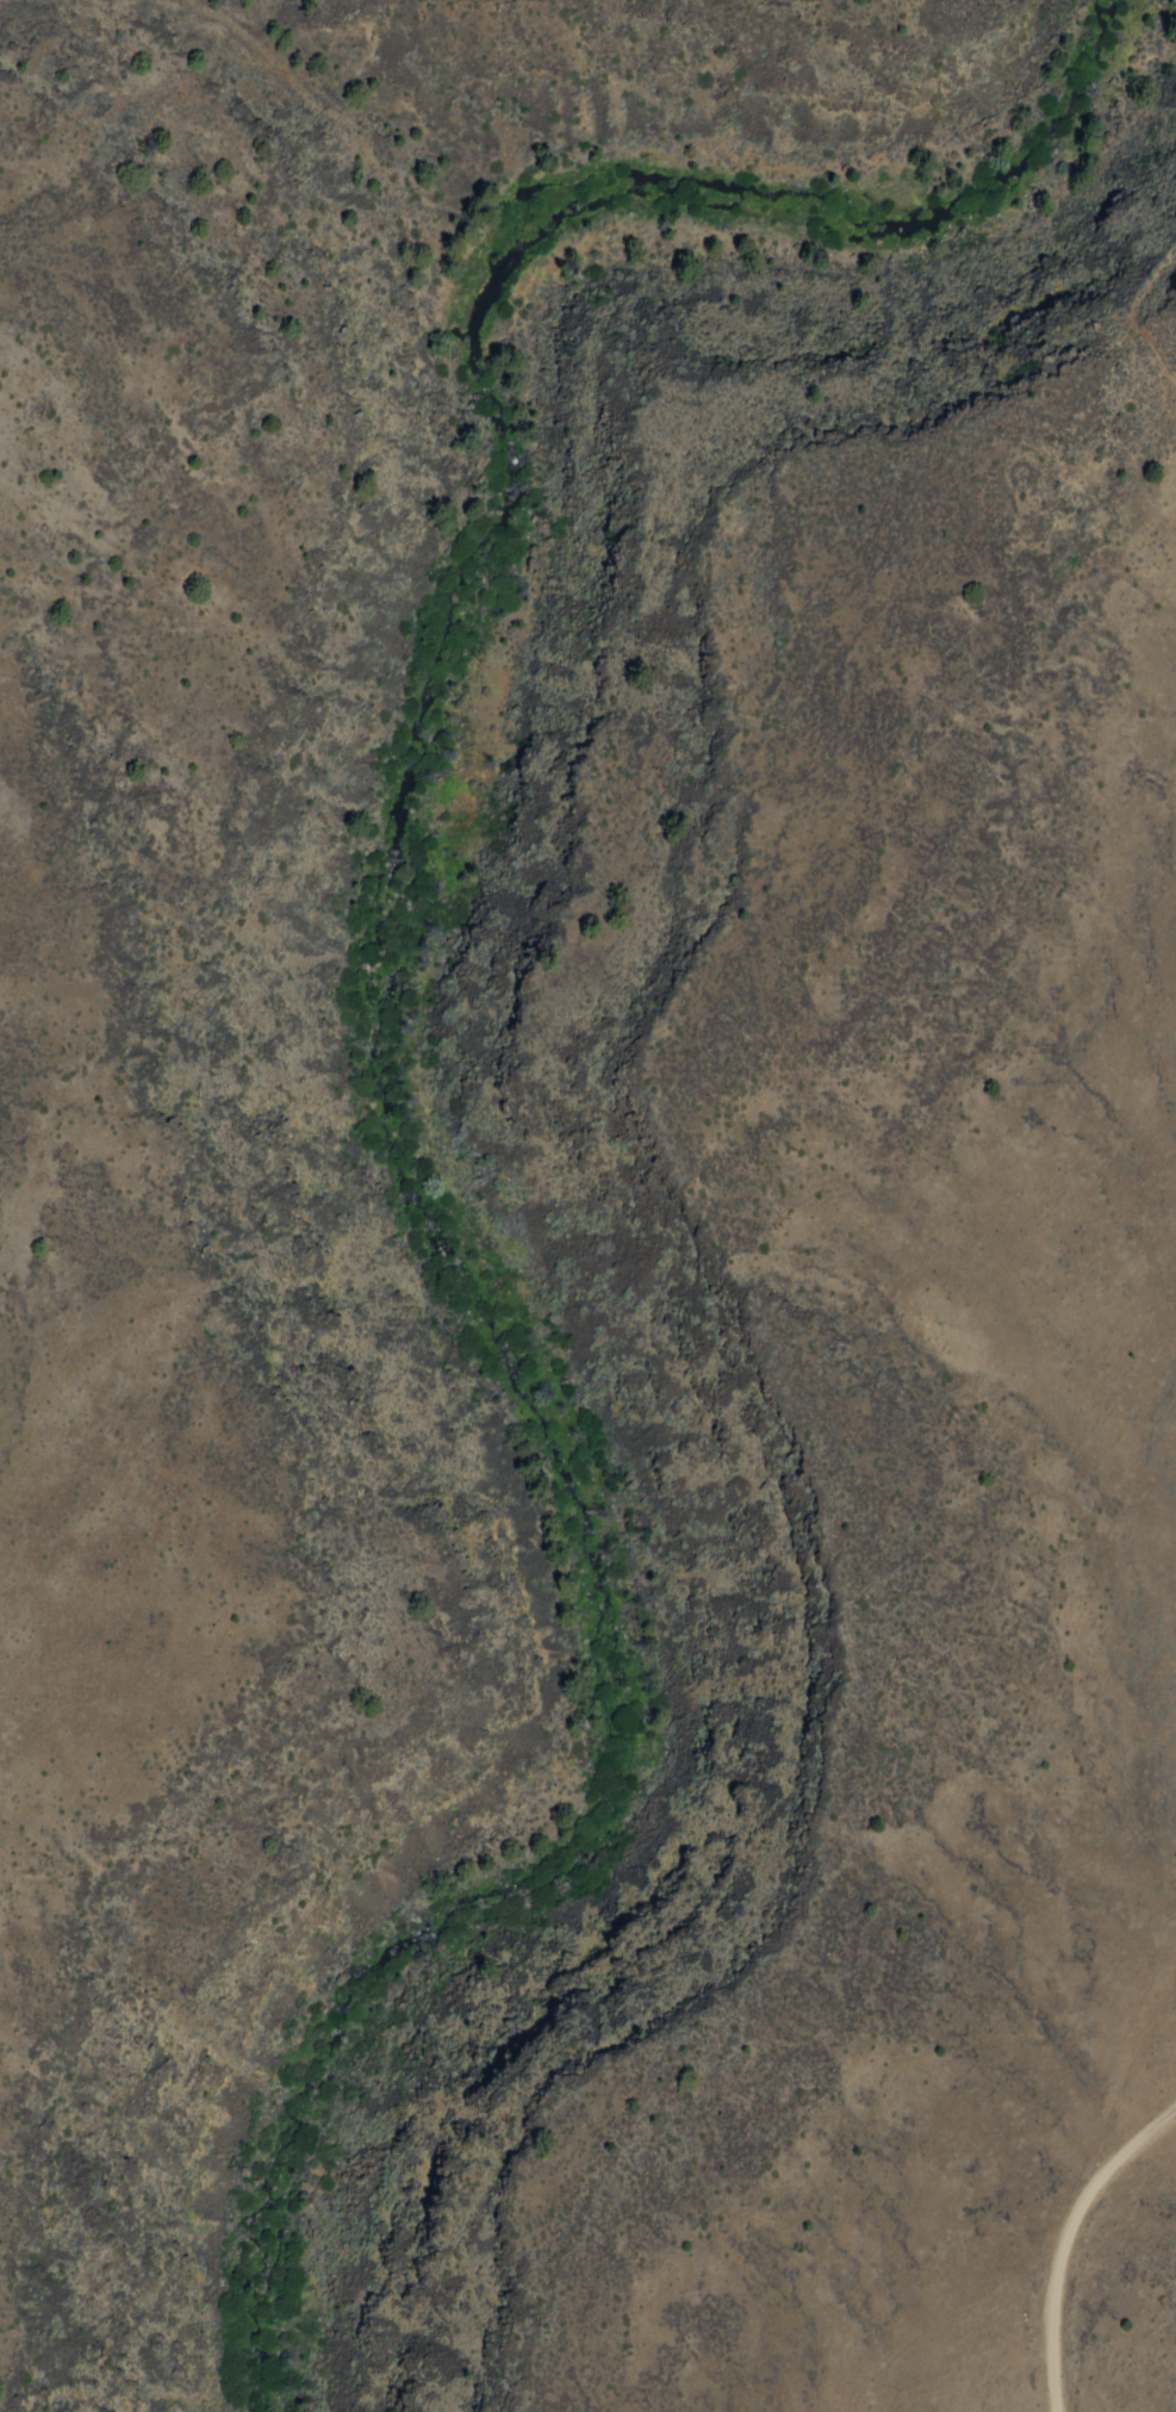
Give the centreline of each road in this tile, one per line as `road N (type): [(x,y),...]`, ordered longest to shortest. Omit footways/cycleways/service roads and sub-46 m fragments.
road 1 (residential): [(1070,2411),(1068,2348),(1090,2237),(1091,2175),(1106,2120),(1175,1962)]

